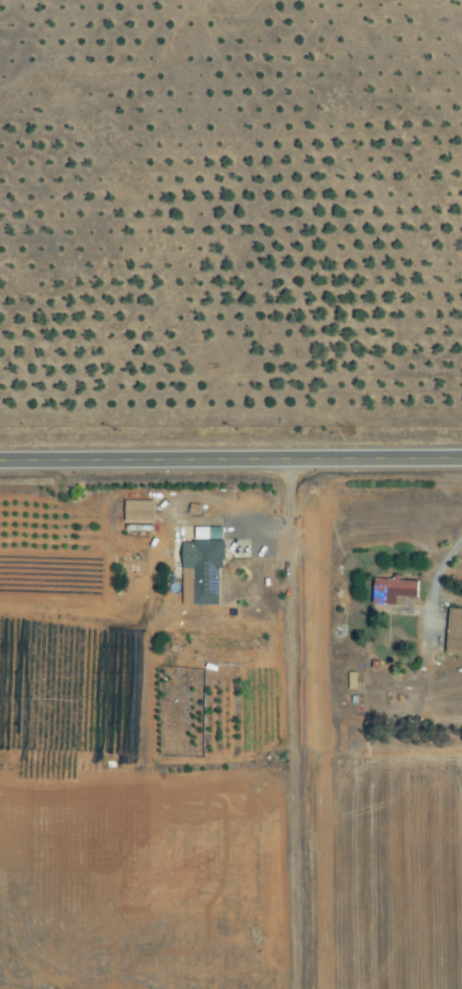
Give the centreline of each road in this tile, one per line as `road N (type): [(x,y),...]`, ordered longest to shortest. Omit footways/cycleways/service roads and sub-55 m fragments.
road 1 (secondary): [(0,463),(461,460)]

